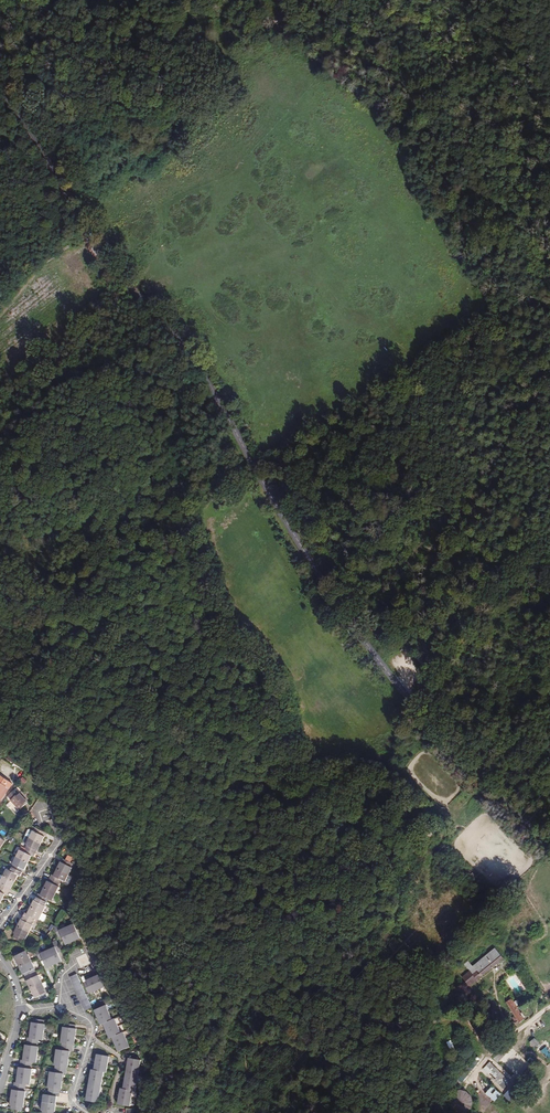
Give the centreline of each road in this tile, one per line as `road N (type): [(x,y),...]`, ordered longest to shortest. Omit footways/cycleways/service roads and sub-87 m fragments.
road 1 (tertiary): [(549,849),(456,755),(350,626),(180,346),(97,262),(43,154),(0,102)]
road 2 (track): [(329,1073),(384,1075),(442,1020),(466,1024),(495,1047),(546,1010)]
road 3 (track): [(549,530),(506,573),(408,699)]
road 4 (track): [(230,1039),(287,1045),(325,1064),(329,1073),(315,1085),(306,1112)]
road 5 (residential): [(0,928),(58,847),(55,820),(45,815)]
road 6 (residential): [(60,1007),(93,1027),(74,1098),(87,1112)]

